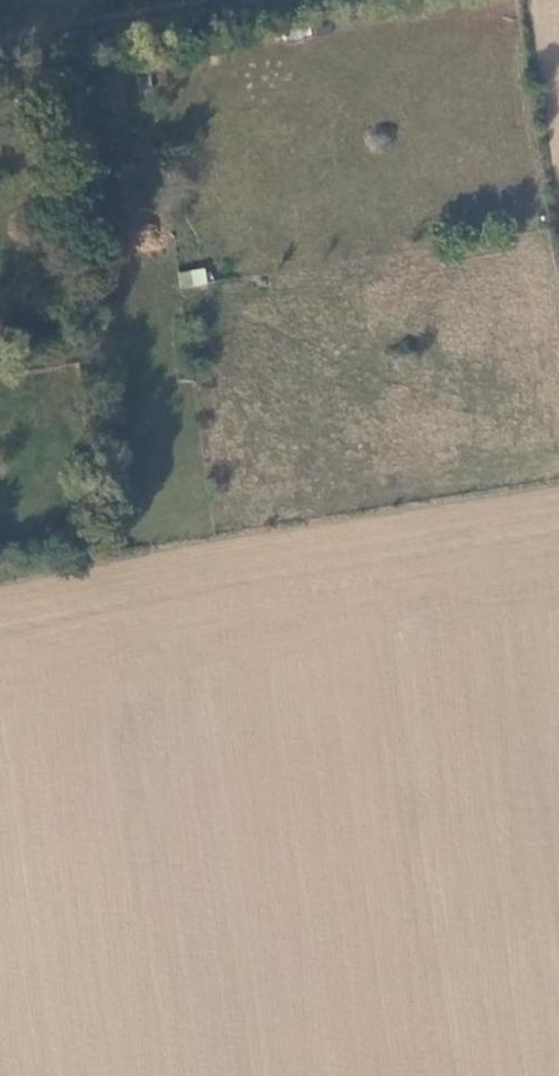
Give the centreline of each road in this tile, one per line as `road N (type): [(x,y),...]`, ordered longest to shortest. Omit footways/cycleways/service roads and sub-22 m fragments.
road 1 (track): [(0,47),(245,0)]

